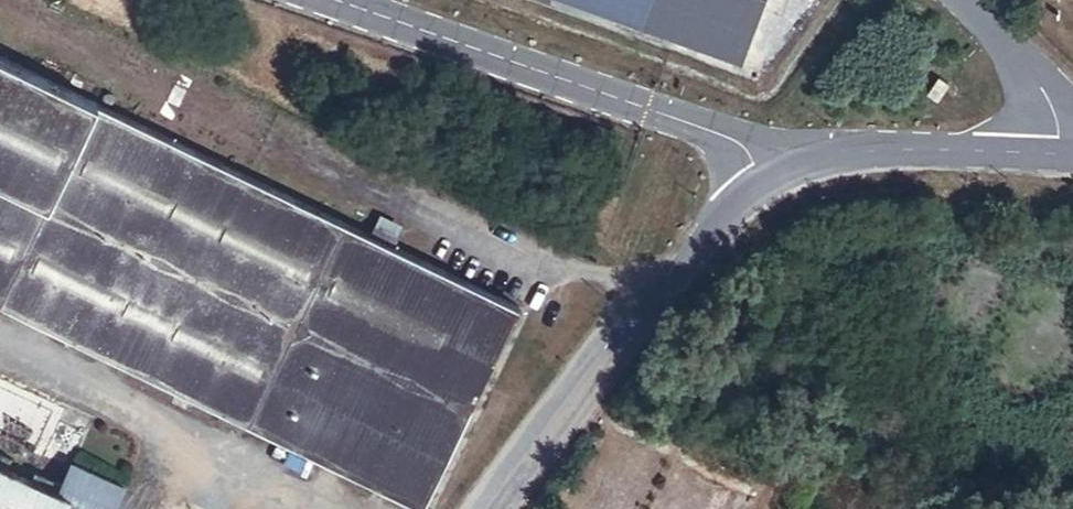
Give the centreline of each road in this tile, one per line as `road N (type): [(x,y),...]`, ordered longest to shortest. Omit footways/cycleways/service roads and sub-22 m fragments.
road 1 (unclassified): [(336,0),(740,143),(763,182)]
road 2 (unclassified): [(763,182),(502,508)]
road 3 (unclassified): [(1072,152),(912,148),(831,158),(763,182)]

